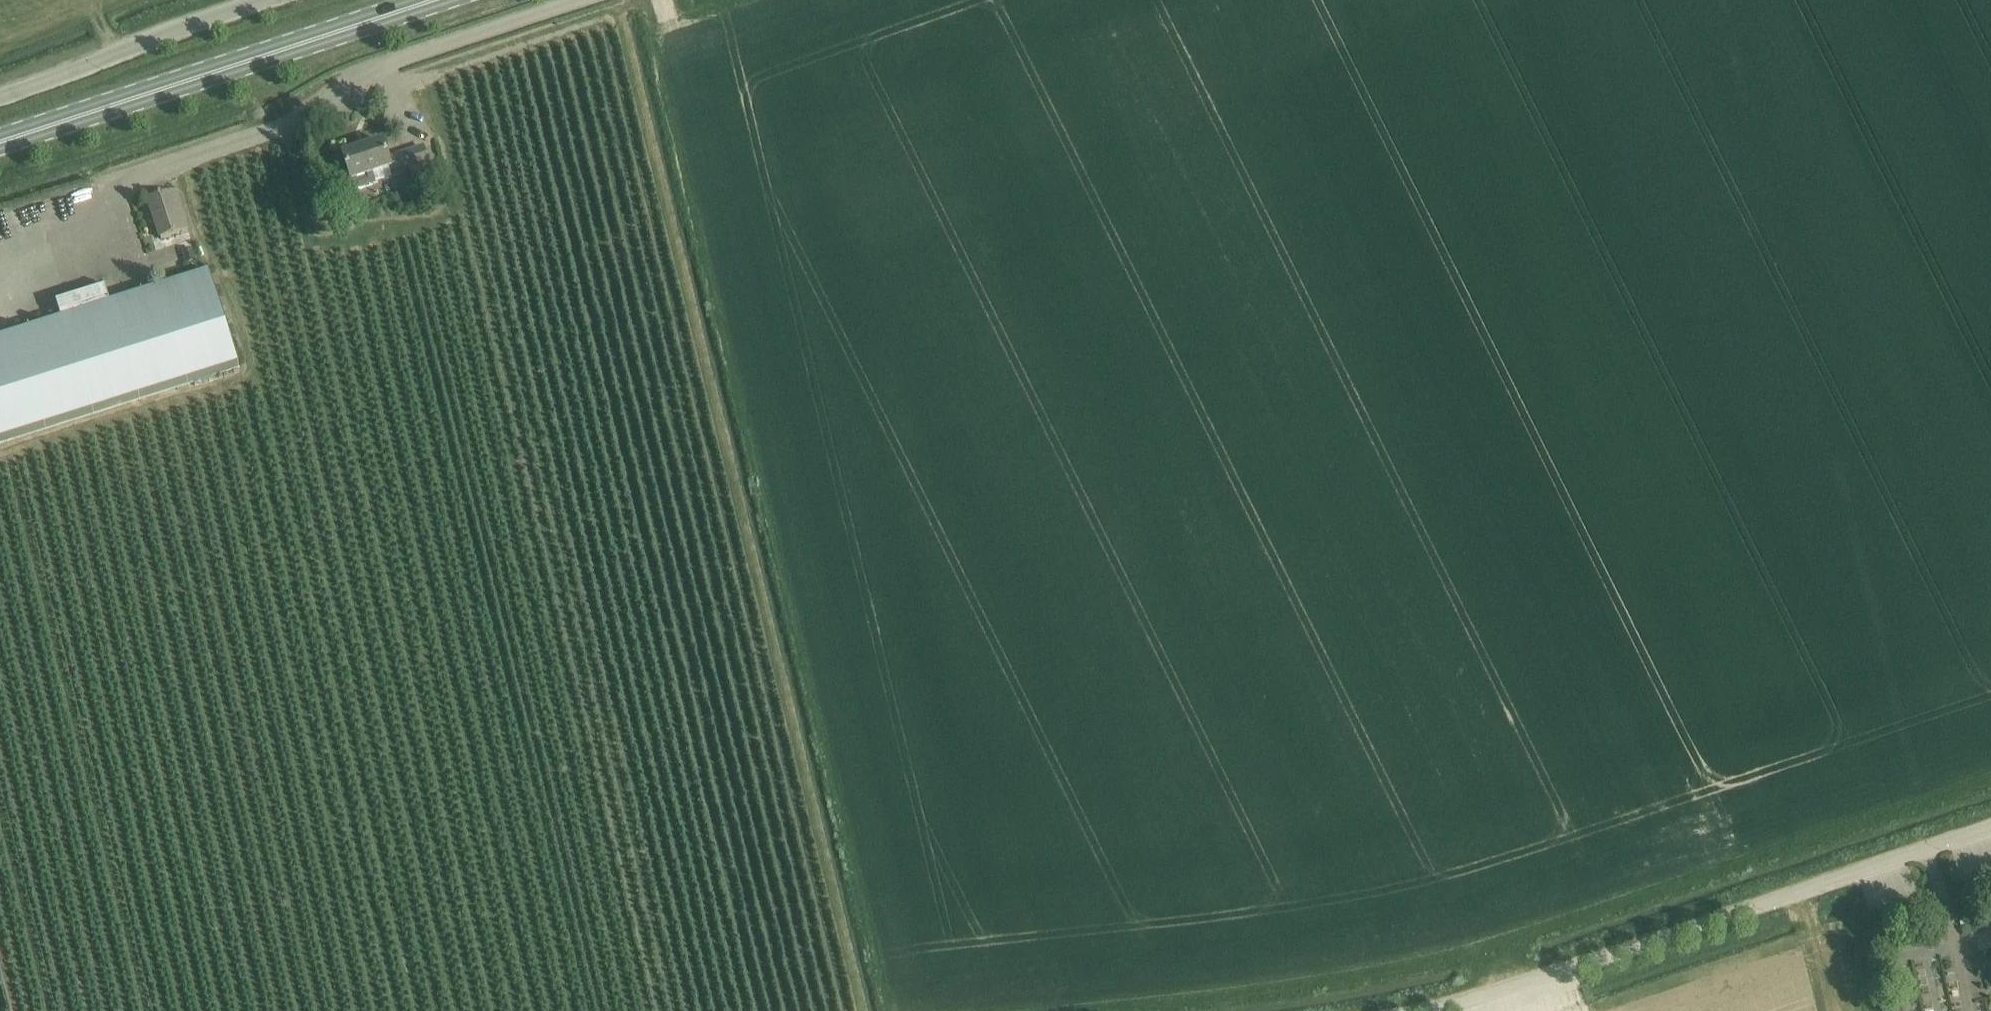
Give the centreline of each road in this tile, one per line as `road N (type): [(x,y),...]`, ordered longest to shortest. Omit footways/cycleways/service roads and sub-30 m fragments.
road 1 (unclassified): [(1412,1010),(1990,828)]
road 2 (unclassified): [(574,0),(396,59),(368,101),(108,189)]
road 3 (primary): [(0,142),(433,0)]
road 4 (unclassified): [(0,89),(260,0)]

